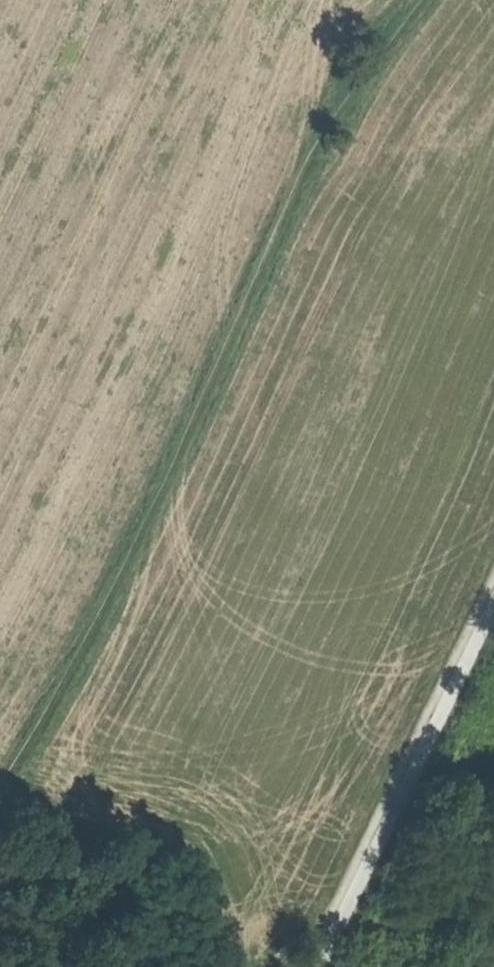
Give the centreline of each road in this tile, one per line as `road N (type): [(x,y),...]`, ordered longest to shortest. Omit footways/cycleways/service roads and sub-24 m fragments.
road 1 (track): [(427,0),(318,153),(146,527),(0,786)]

